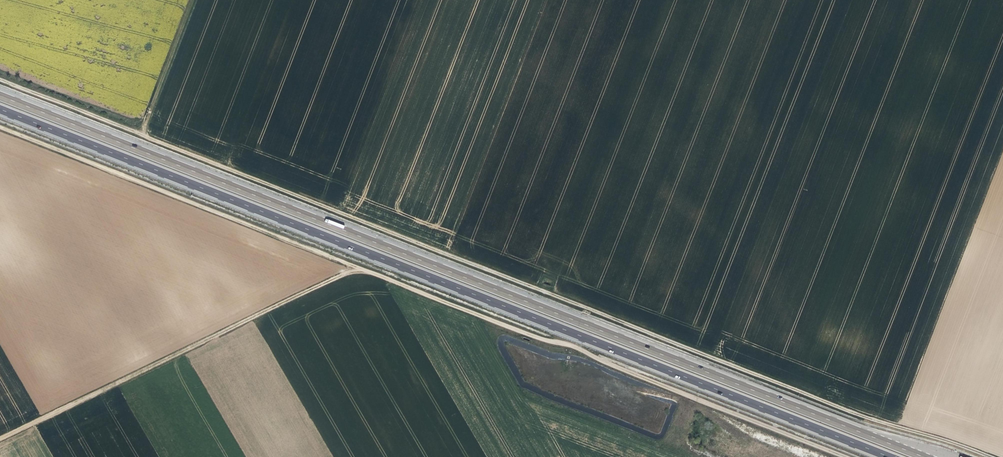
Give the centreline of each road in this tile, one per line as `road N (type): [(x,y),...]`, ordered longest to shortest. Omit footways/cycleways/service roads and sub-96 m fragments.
road 1 (track): [(0,78),(991,456)]
road 2 (primary): [(924,456),(0,96)]
road 3 (primary): [(0,109),(890,456)]
road 4 (track): [(849,456),(0,128)]
road 5 (track): [(357,267),(0,437)]
road 6 (track): [(197,0),(144,135)]

